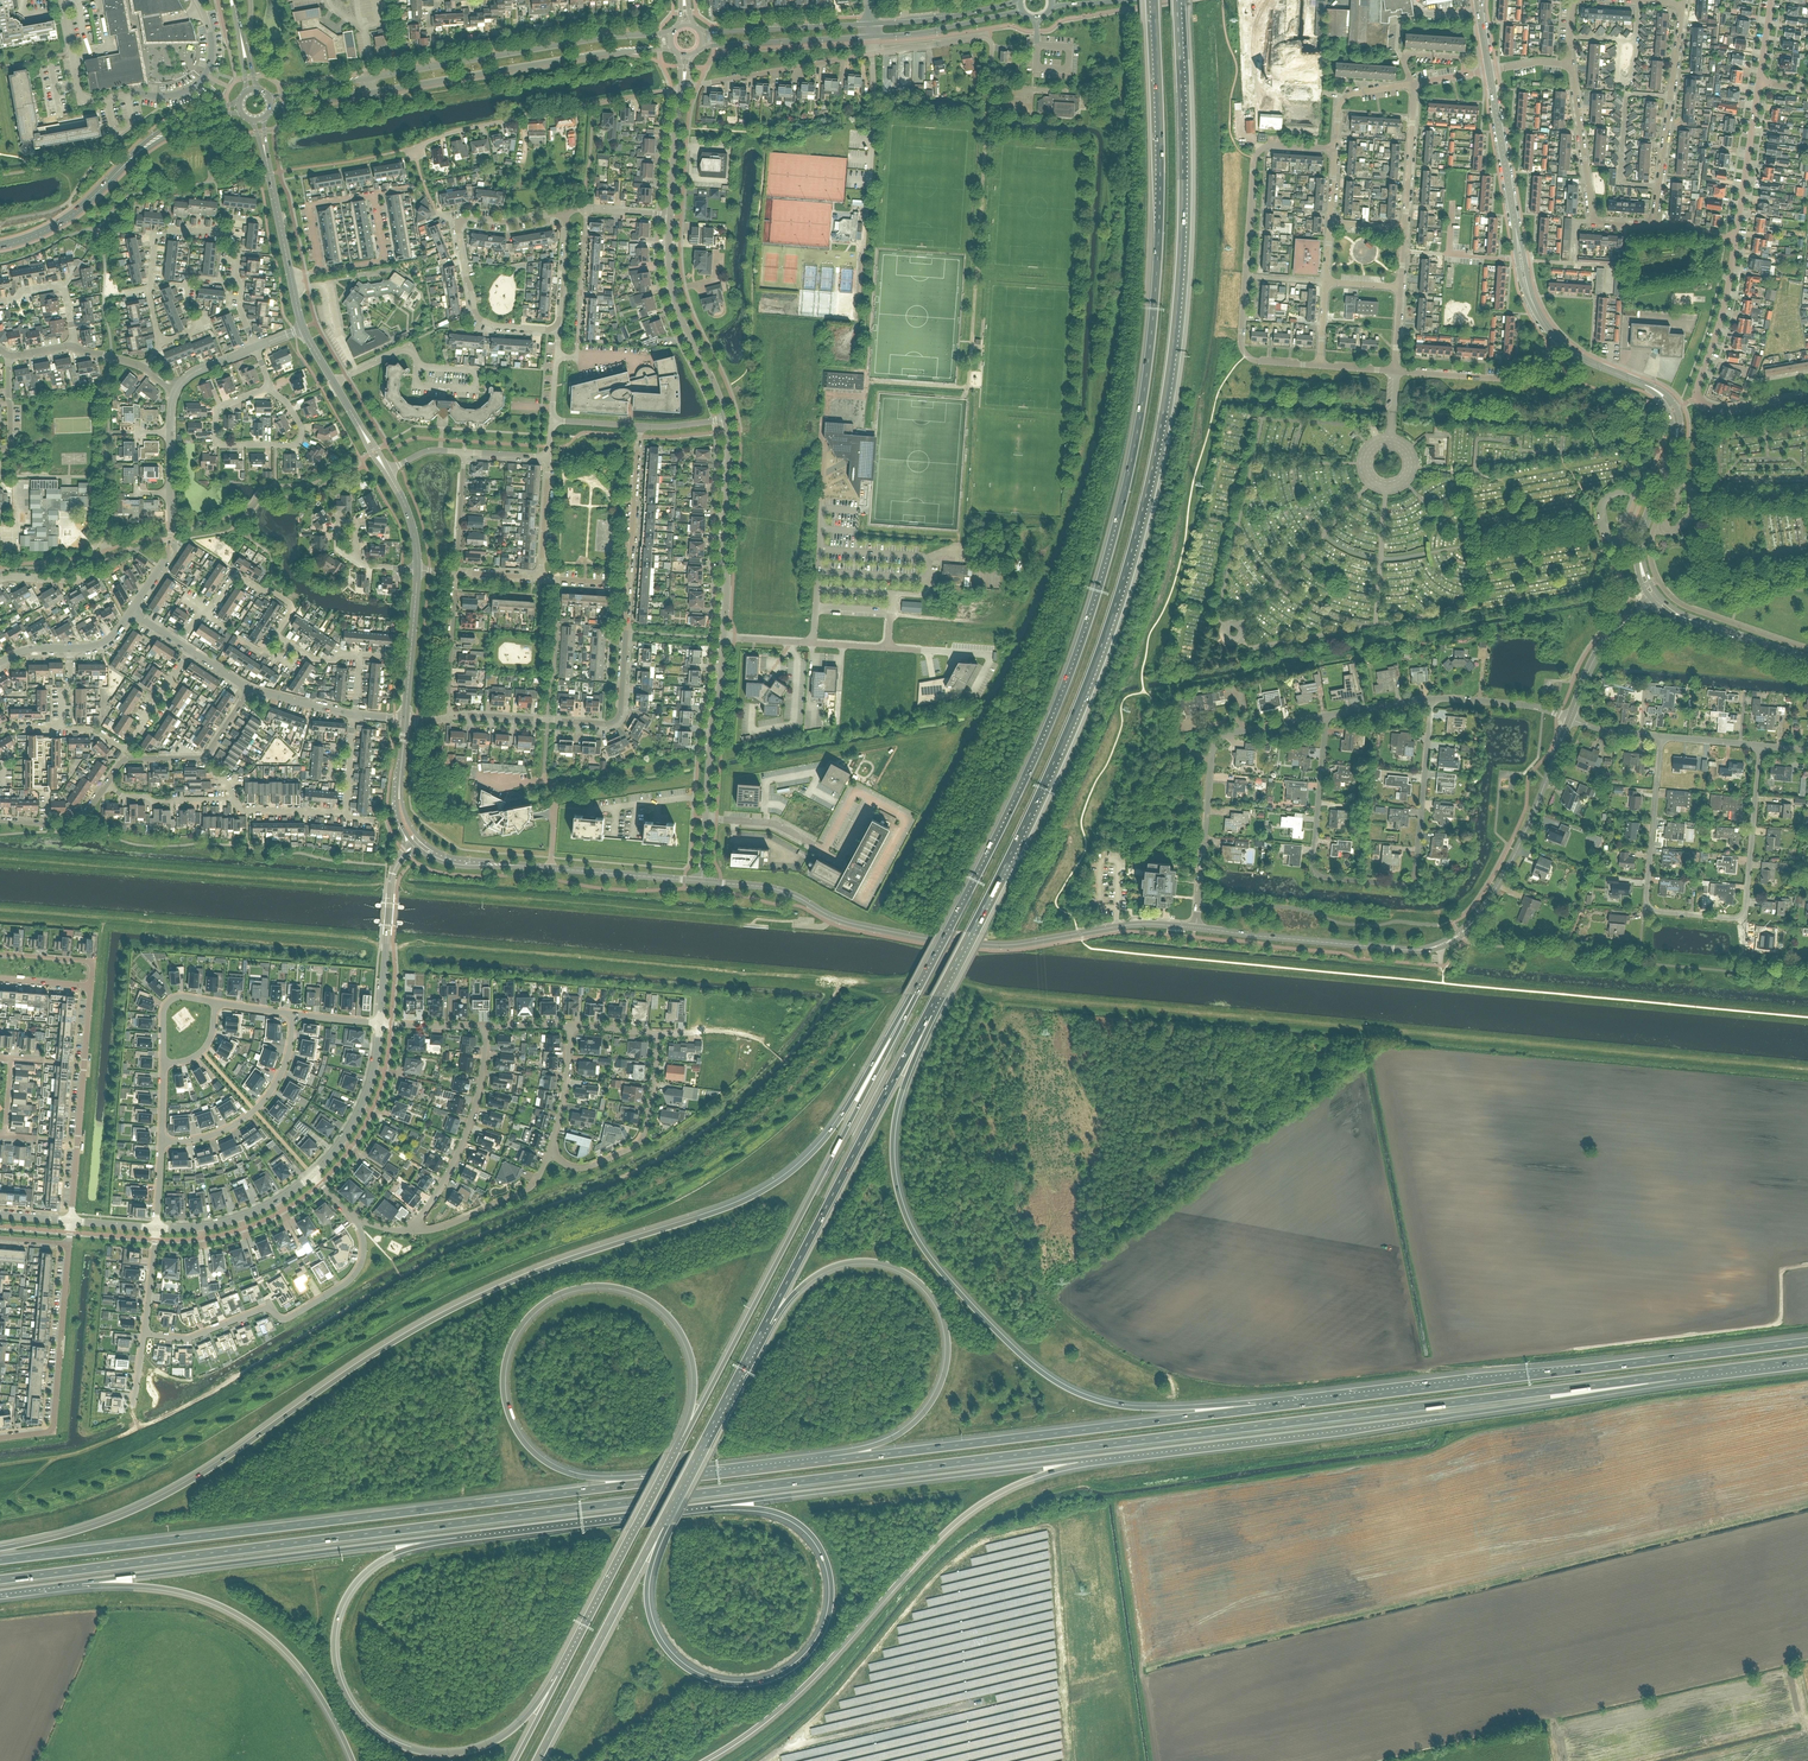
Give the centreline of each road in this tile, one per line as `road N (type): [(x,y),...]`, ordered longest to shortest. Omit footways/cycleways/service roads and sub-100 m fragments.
road 1 (motorway): [(0,1579),(1676,1375)]
road 2 (motorway): [(914,995),(828,1135),(764,1190),(457,1307),(174,1491),(80,1531),(0,1549)]
road 3 (motorway): [(928,1014),(1062,743),(1141,513),(1178,293),(1177,0)]
road 4 (motorway): [(1154,0),(1159,242),(1126,486),(1046,732),(914,995)]
road 5 (motorway): [(650,1483),(0,1561)]
road 6 (motorway): [(1256,1409),(1125,1406),(1086,1397),(1021,1355),(933,1263),(902,1207),(892,1147),(928,1014)]
road 7 (motorway): [(1078,1459),(1481,1411),(1676,1375)]
road 8 (motorway): [(650,1483),(571,1474),(526,1446),(503,1388),(517,1331),(571,1290),(613,1287),(644,1296),(673,1320),(689,1351),(694,1385),(684,1438)]
road 9 (motorway): [(1807,1342),(1256,1409)]
road 10 (motorway): [(712,1505),(788,1517),(825,1559),(827,1622),(810,1652),(781,1675),(724,1684),(666,1651),(647,1604),(660,1525)]
road 11 (tertiary): [(1196,928),(1416,950),(1461,934),(1513,856),(1571,718)]
road 12 (tertiary): [(702,881),(787,892),(849,923),(929,939),(1019,943),(1132,924),(1196,928)]
road 13 (motorway): [(914,995),(684,1438)]
road 14 (motorway): [(559,1676),(513,1730),(463,1753),(404,1748),(354,1708),(333,1651),(345,1596),(389,1556),(453,1536)]
road 15 (motorway): [(706,1760),(806,1685),(951,1529),(1009,1488),(1078,1459)]
road 16 (motorway): [(1256,1409),(826,1460)]
road 17 (residential): [(1431,698),(1410,881),(1331,877),(1315,865),(1326,716)]
road 18 (motorway): [(766,1322),(812,1279),(853,1262),(901,1270),(941,1313),(947,1362),(921,1416),(881,1443),(826,1460)]
road 19 (residential): [(1761,746),(1747,895),(1725,916),(1651,909),(1647,901),(1661,737)]
road 20 (secondary): [(671,35),(598,38),(267,95)]
road 21 (secondary): [(270,111),(673,48)]
road 22 (motorway): [(82,1582),(453,1536)]
road 23 (motorway): [(712,1505),(1078,1459)]
road 24 (motorway): [(82,1582),(171,1589),(247,1620),(301,1669),(353,1760)]
road 25 (motorway): [(766,1322),(928,1014)]
road 26 (tertiary): [(1655,596),(1642,567),(1642,537),(1675,445),(1673,411),(1650,387),(1561,342)]
road 27 (residential): [(972,692),(989,656),(724,637)]
road 28 (residential): [(1326,716),(1230,733),(1216,743),(1196,928)]
road 29 (residential): [(451,718),(616,720),(630,585)]
road 30 (residential): [(354,1219),(364,1247),(354,1273),(280,1322),(266,1306),(192,1338),(144,1335)]
road 31 (residential): [(567,211),(456,221),(476,316),(495,326),(558,330)]
road 32 (track): [(1807,1265),(1781,1272),(1778,1324),(1576,1349)]
road 33 (residential): [(1653,227),(1682,14),(1675,3),(1631,0)]
road 34 (motorway): [(684,1438),(559,1676)]
road 35 (residential): [(422,143),(473,126),(682,87)]
road 36 (motorway): [(537,1760),(660,1525)]
road 37 (motorway): [(453,1536),(712,1505)]
road 38 (residential): [(69,1244),(54,1430),(0,1437)]
road 39 (residential): [(71,1219),(90,986)]
road 40 (motorway): [(660,1525),(766,1322)]
road 41 (residential): [(409,1230),(468,1129),(486,1026)]
road 42 (residential): [(1653,227),(1594,223),(1572,65)]
road 43 (tertiary): [(724,637),(725,419)]
road 44 (tertiary): [(725,419),(672,292),(670,215)]
road 45 (residential): [(549,1151),(581,1168),(641,1139),(656,1032)]
road 46 (residential): [(295,1015),(291,1052),(262,1103),(219,1134),(161,1141)]
road 47 (residential): [(1245,275),(1258,151),(1334,151)]
road 48 (residential): [(987,114),(990,40),(871,53)]
road 49 (tertiary): [(1521,260),(1489,70)]
road 50 (residential): [(682,87),(871,53)]
road 51 (unclassified): [(414,843),(392,874),(379,1023)]
road 52 (residential): [(1561,342),(1522,379),(1394,371)]
road 53 (unclassified): [(109,105),(176,94),(205,75),(211,39),(197,0)]
road 54 (motorway): [(826,1460),(650,1483)]
road 55 (residential): [(270,386),(301,428),(295,444),(222,445),(218,411)]
road 56 (residential): [(409,1230),(450,1224),(528,1189),(549,1151)]
road 57 (secondary): [(700,47),(870,37)]
road 58 (unclassified): [(313,1175),(232,1221),(156,1228)]
road 59 (residential): [(556,359),(576,357),(585,208)]
road 60 (unclassified): [(379,1023),(365,1098),(313,1175)]
road 61 (secondary): [(869,23),(701,34)]
road 62 (tertiary): [(1807,659),(1672,613),(1655,596)]
road 63 (tertiary): [(706,800),(724,637)]
road 64 (residential): [(1697,397),(1736,238)]
road 65 (residential): [(550,868),(554,785),(499,786),(478,775)]
road 66 (residential): [(630,585),(640,426)]
road 67 (residential): [(1736,238),(1759,81)]
road 68 (residential): [(1320,366),(1244,354),(1245,275)]
road 69 (secondary): [(0,245),(60,222),(127,160)]
road 70 (secondary): [(870,37),(1022,12)]
road 71 (tertiary): [(550,868),(702,881)]
road 72 (secondary): [(1019,0),(869,23)]
road 73 (tertiary): [(1571,718),(1610,636),(1655,596)]
road 74 (tertiary): [(418,570),(405,719)]
road 75 (residential): [(160,346),(198,330),(184,292),(190,279),(242,286)]
road 76 (residential): [(451,718),(456,572)]
road 77 (residential): [(1405,227),(1411,84)]
road 78 (residential): [(1571,718),(1532,705),(1431,698)]
road 79 (tertiary): [(414,843),(456,863),(550,868)]
road 80 (residential): [(871,53),(868,191)]
road 81 (motorway): [(1676,1375),(1807,1359)]
road 82 (residential): [(374,195),(384,260),(319,267)]
road 83 (residential): [(233,799),(154,801),(106,785)]
road 84 (unclassified): [(131,611),(169,550),(170,493)]
road 85 (secondary): [(239,100),(183,118),(127,160)]
road 86 (residential): [(319,267),(309,205),(374,195)]
road 87 (tertiary): [(670,215),(682,87)]
road 88 (tertiary): [(405,719),(398,812),(414,843)]
road 89 (residential): [(549,1151),(569,1025)]
road 90 (residential): [(0,820),(77,824),(106,785)]
road 91 (residential): [(150,287),(156,236),(230,234)]
road 92 (residential): [(73,347),(61,286),(0,302)]
road 93 (residential): [(705,818),(771,823),(822,851)]
road 94 (secondary): [(127,160),(193,123),(240,112)]
road 95 (residential): [(1334,151),(1342,101),(1411,84)]
road 96 (residential): [(124,750),(194,652)]
road 97 (residential): [(541,578),(549,458)]
road 98 (residential): [(456,572),(464,452)]

